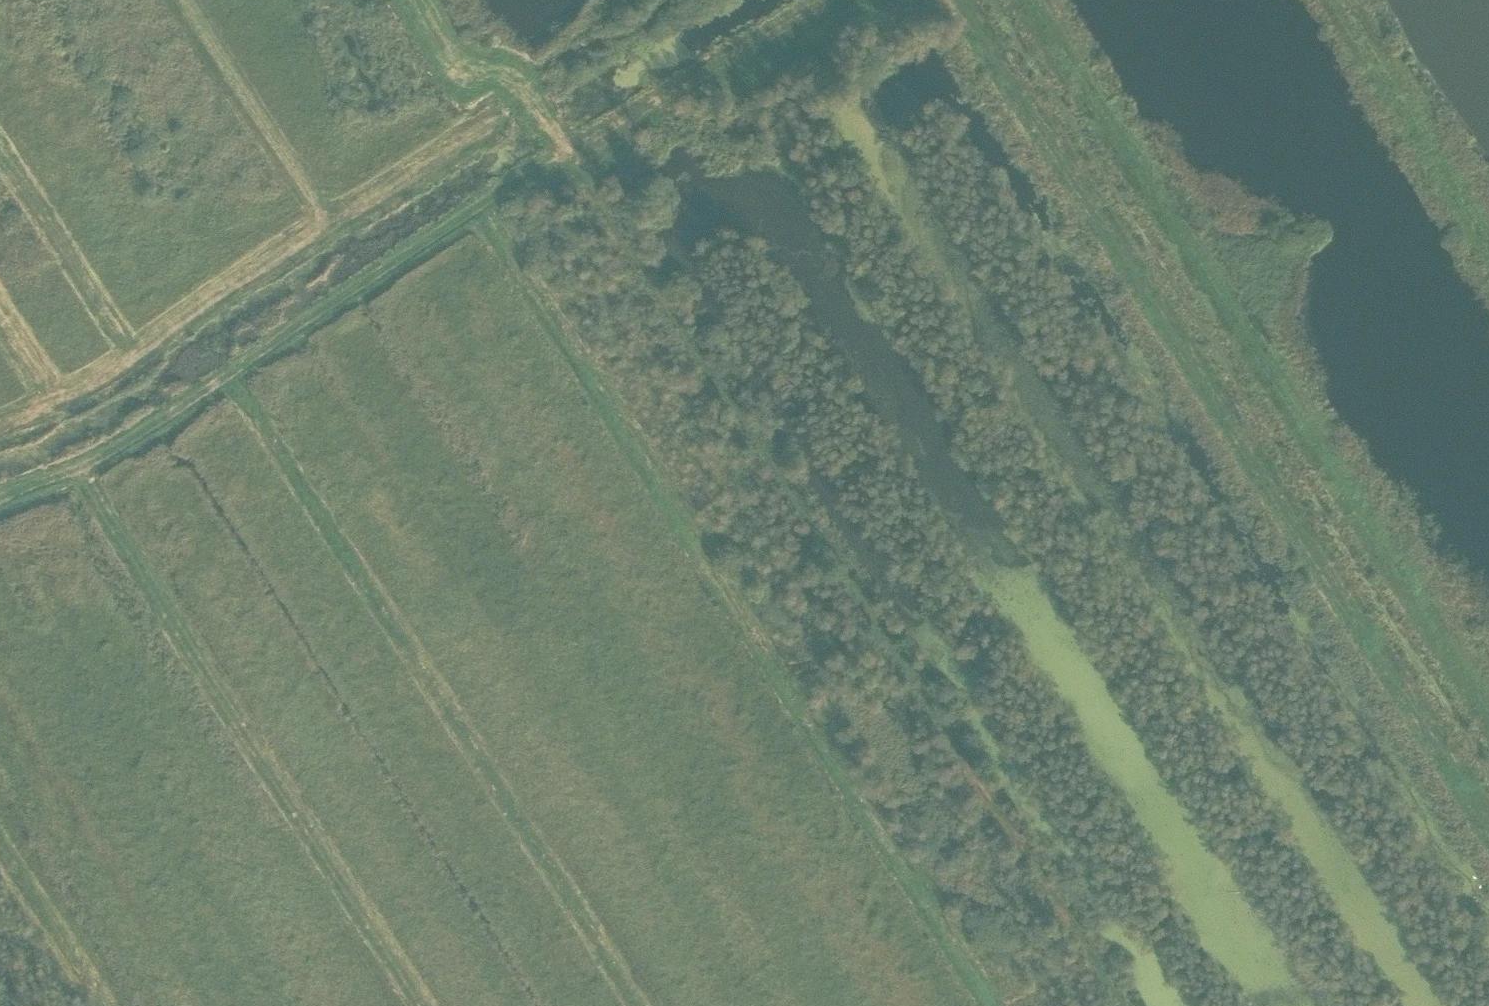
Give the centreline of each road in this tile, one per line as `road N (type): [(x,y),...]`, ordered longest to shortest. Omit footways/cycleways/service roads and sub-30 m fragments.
road 1 (track): [(1120,1005),(587,187)]

